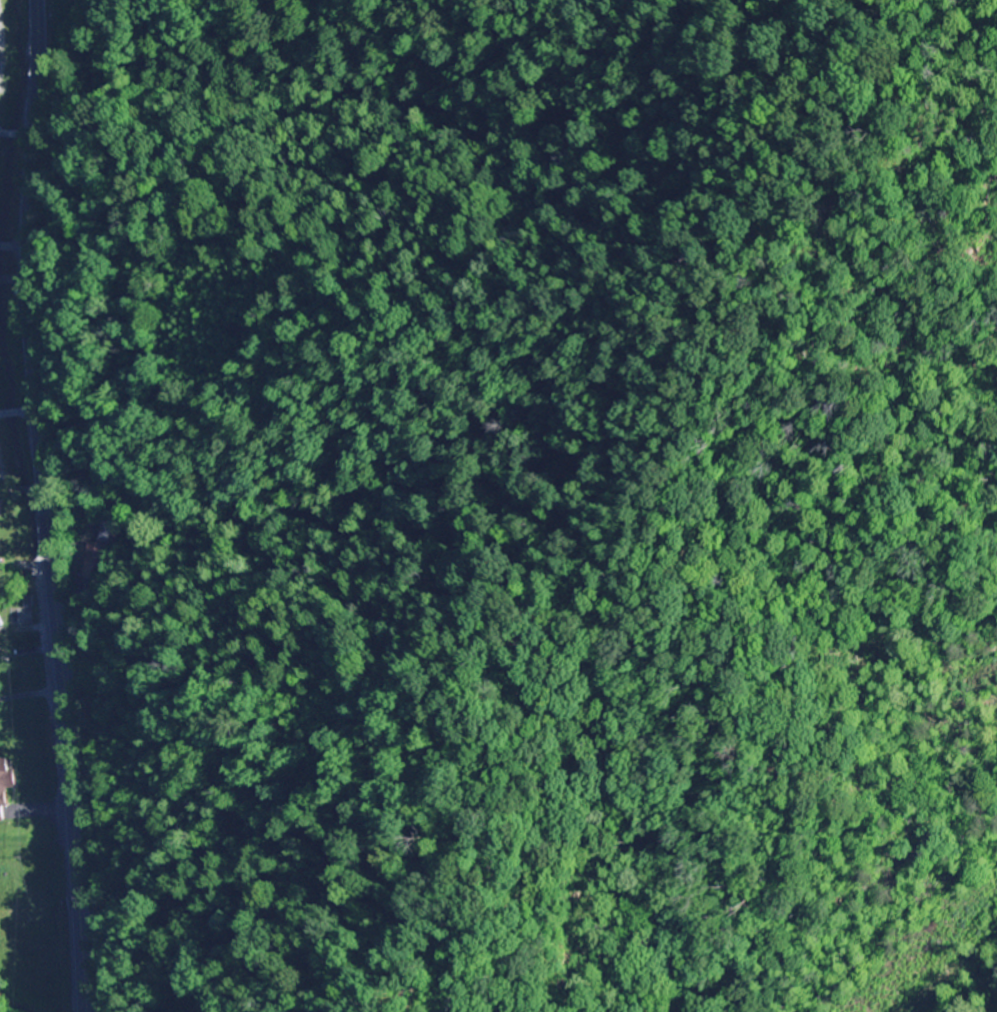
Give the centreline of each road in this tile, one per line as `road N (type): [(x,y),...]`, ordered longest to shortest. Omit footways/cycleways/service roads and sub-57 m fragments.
road 1 (primary): [(85,1011),(24,273),(35,0)]

